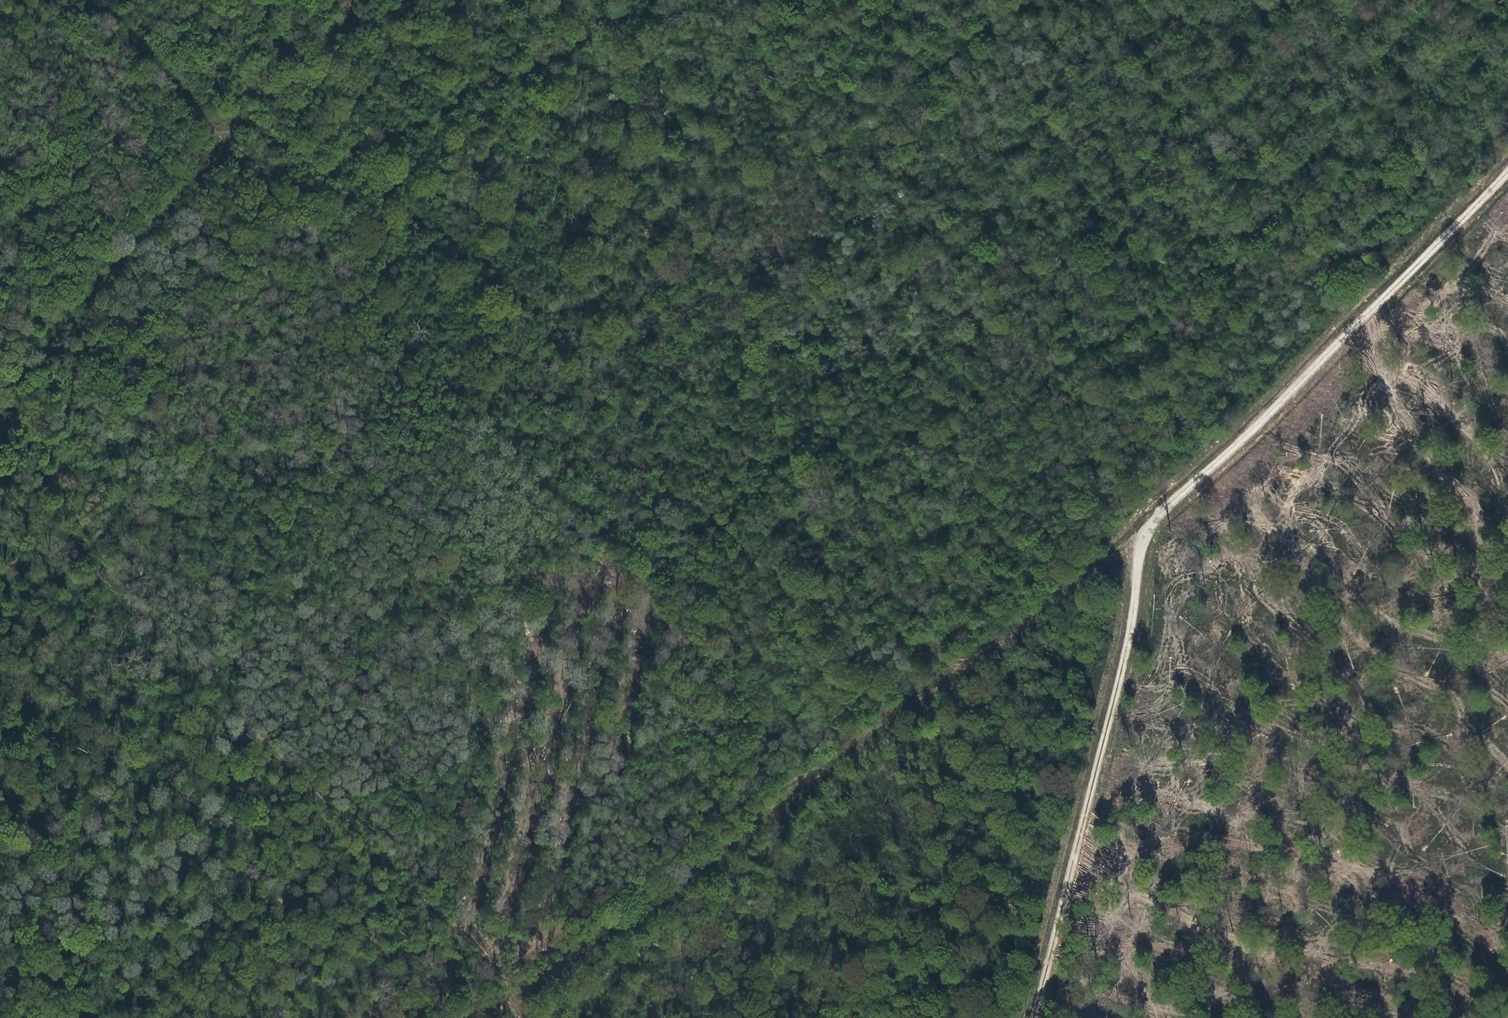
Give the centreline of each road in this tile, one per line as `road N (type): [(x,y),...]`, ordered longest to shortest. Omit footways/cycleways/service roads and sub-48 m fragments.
road 1 (track): [(1031,1017),(1122,672),(1149,527),(1507,174)]
road 2 (track): [(468,1017),(1149,527)]

